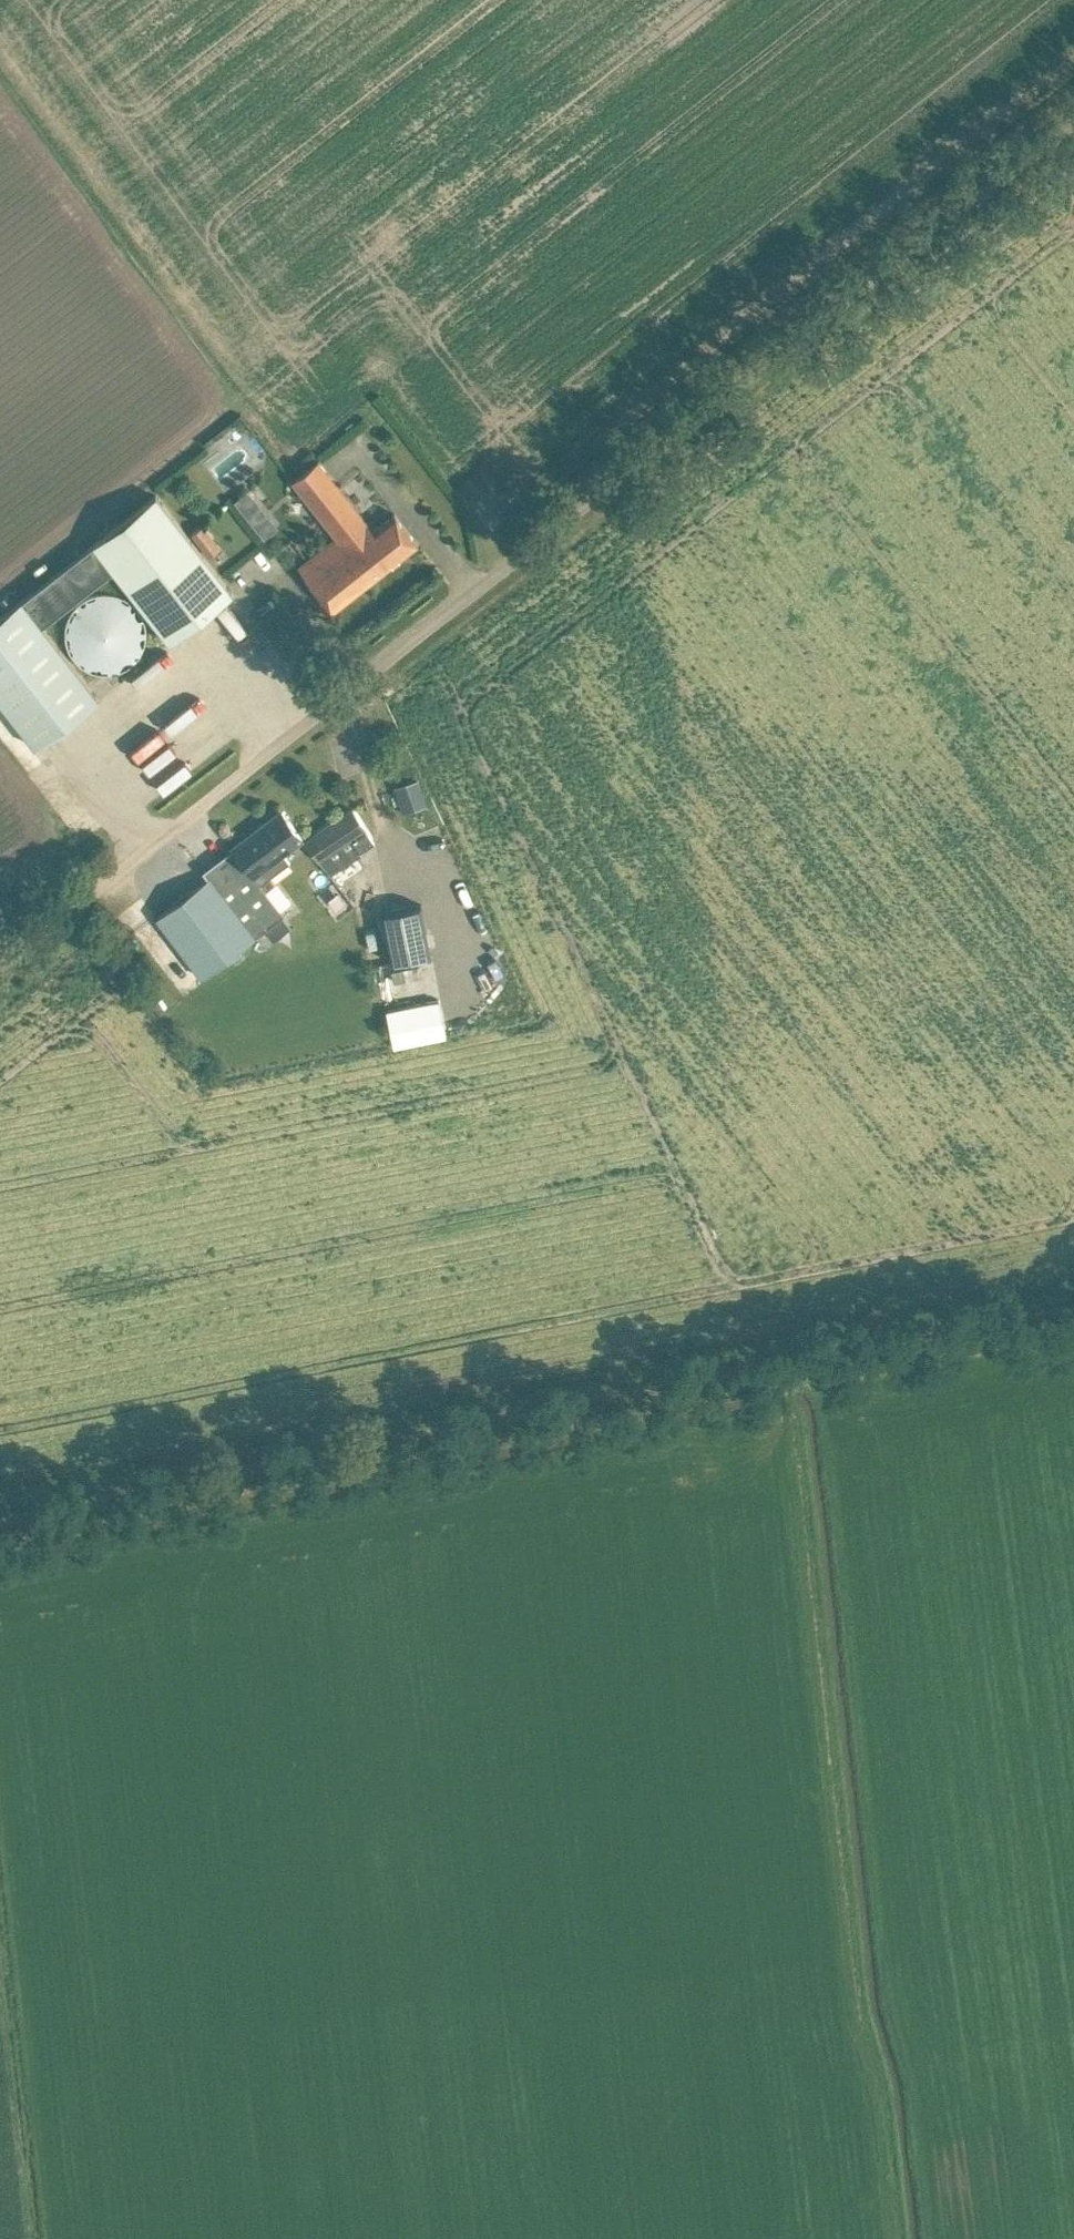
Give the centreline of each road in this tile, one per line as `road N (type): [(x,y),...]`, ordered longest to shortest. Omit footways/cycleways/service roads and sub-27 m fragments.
road 1 (unclassified): [(98,886),(1073,123)]
road 2 (track): [(0,1528),(1073,1304)]
road 3 (track): [(0,964),(98,886)]

